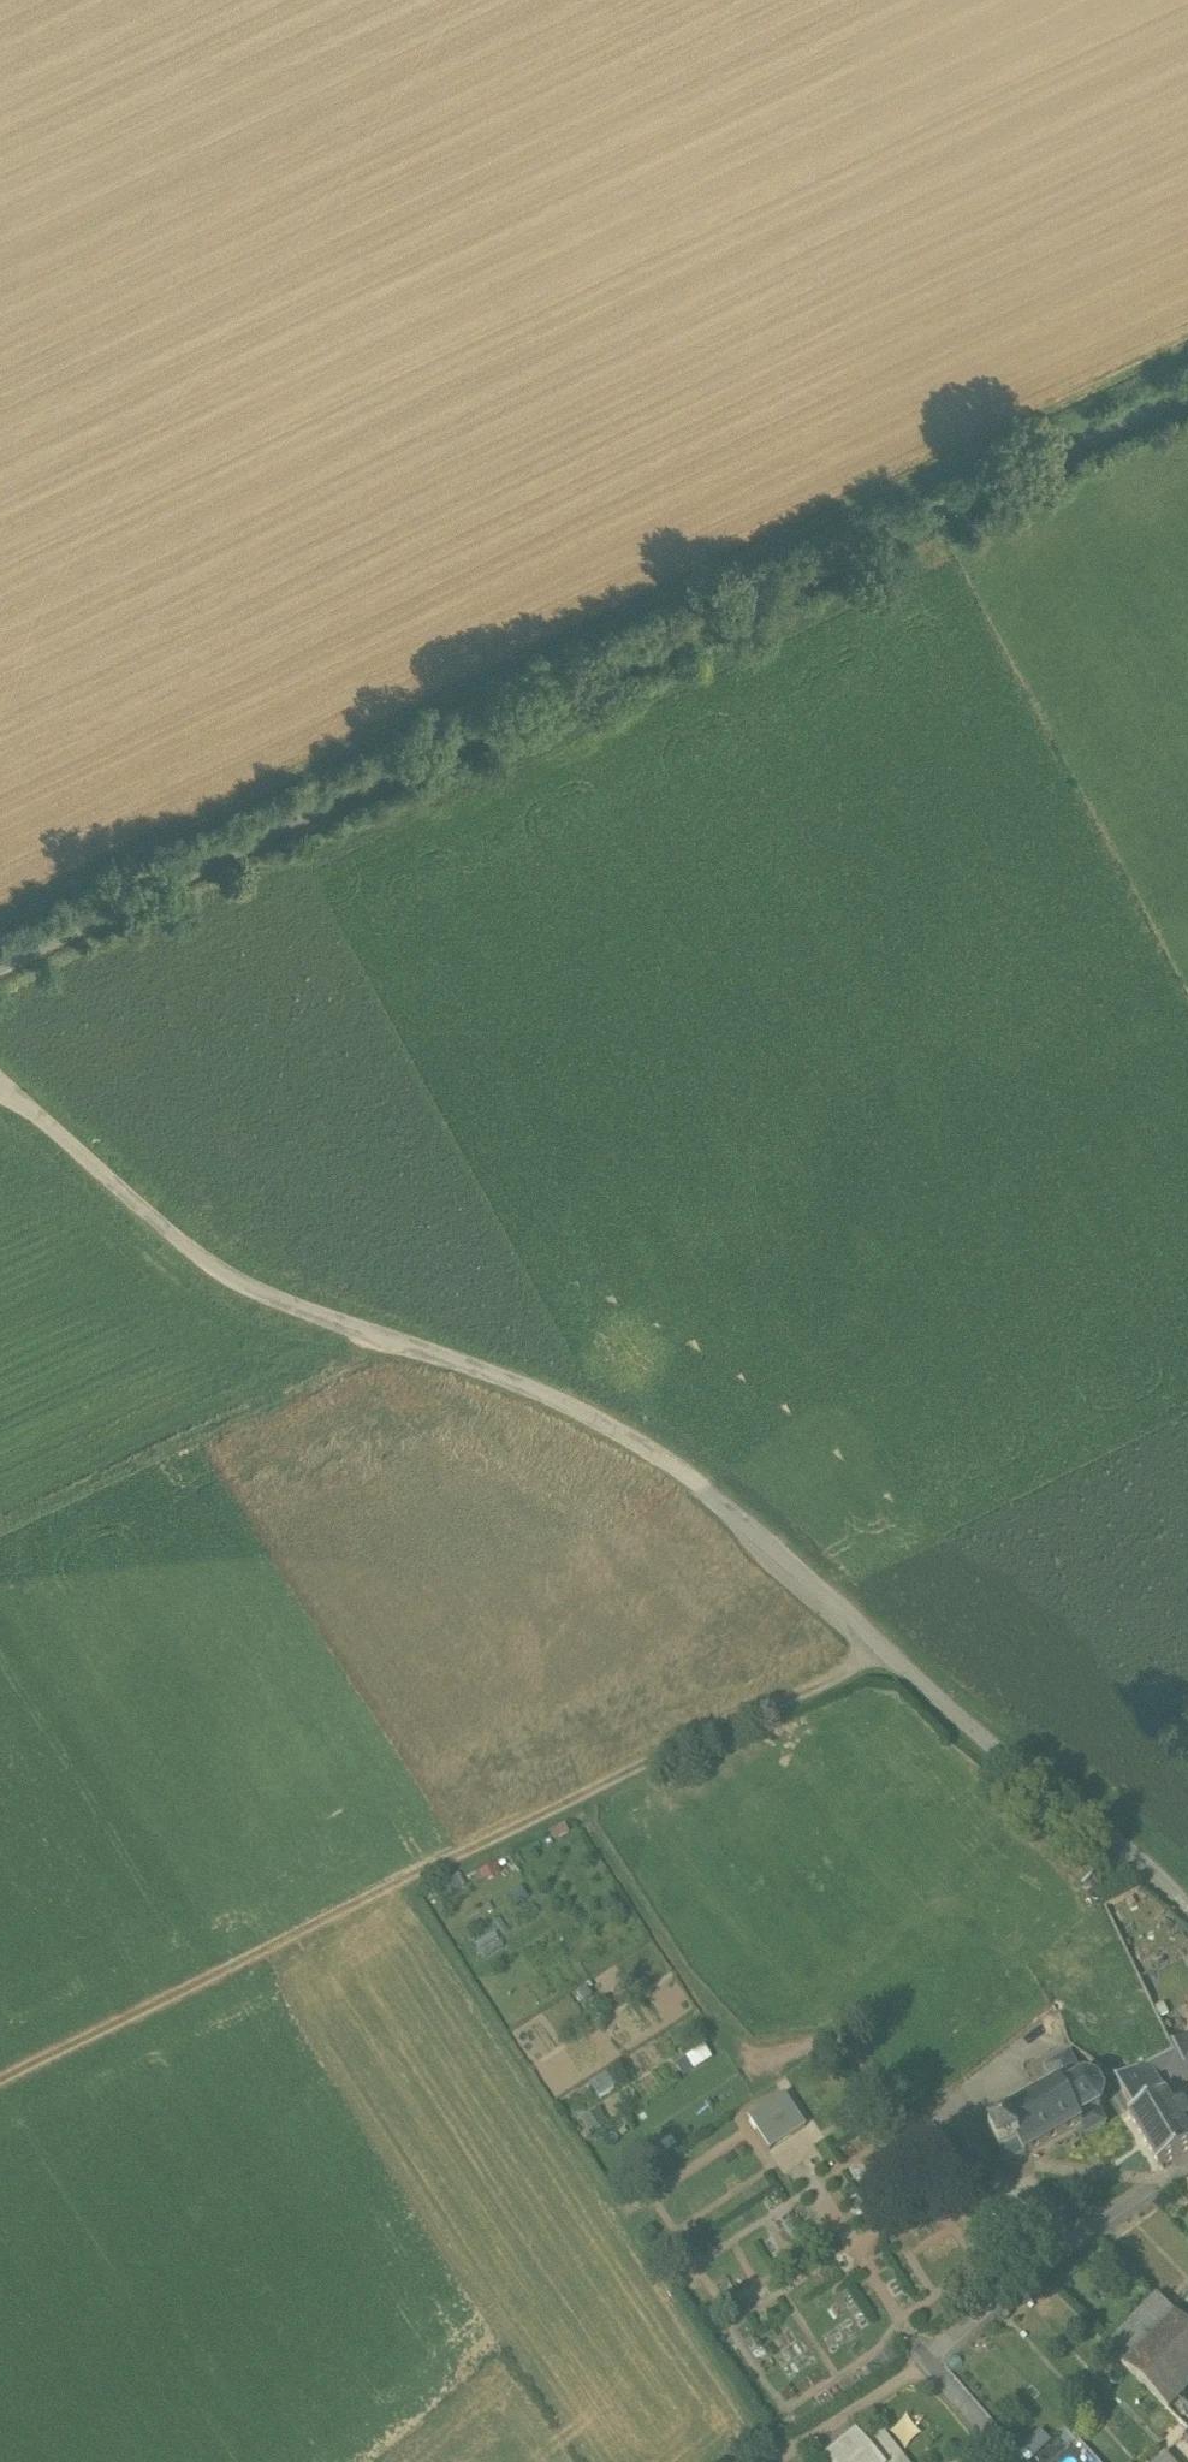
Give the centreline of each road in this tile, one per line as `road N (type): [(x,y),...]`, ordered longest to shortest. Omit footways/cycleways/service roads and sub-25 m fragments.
road 1 (unclassified): [(0,1085),(178,1250),(263,1301),(578,1414),(699,1487),(992,1740)]
road 2 (track): [(873,1635),(859,1663),(0,2077)]
road 3 (residential): [(1187,2167),(1150,2184),(1052,2256),(931,2358),(1020,2461)]
road 4 (residential): [(992,1740),(1187,1903)]

